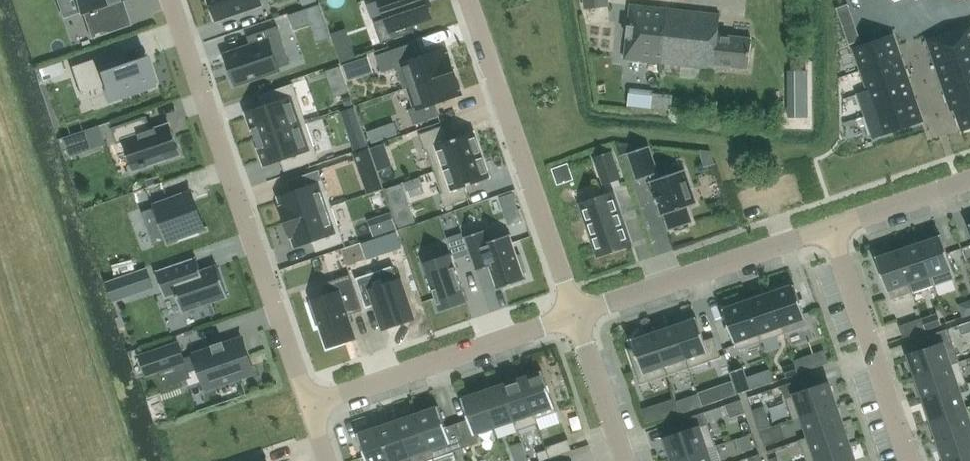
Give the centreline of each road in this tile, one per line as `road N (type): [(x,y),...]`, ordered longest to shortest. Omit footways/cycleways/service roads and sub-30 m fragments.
road 1 (residential): [(308,406),(170,0)]
road 2 (residential): [(468,0),(576,315)]
road 3 (residential): [(308,406),(576,315)]
road 4 (residential): [(576,315),(831,227)]
road 5 (residential): [(910,460),(831,227)]
road 6 (residential): [(576,315),(625,460)]
road 7 (residential): [(831,227),(969,179)]

